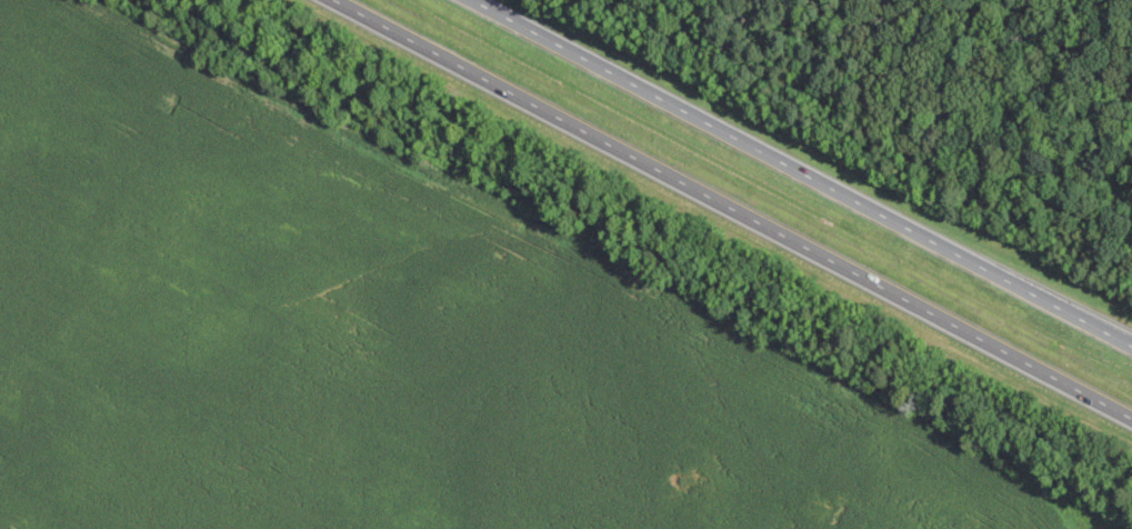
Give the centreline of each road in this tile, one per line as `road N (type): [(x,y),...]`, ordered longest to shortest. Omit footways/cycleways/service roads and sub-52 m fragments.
road 1 (motorway): [(330,0),(1131,420)]
road 2 (motorway): [(1131,336),(494,0)]

